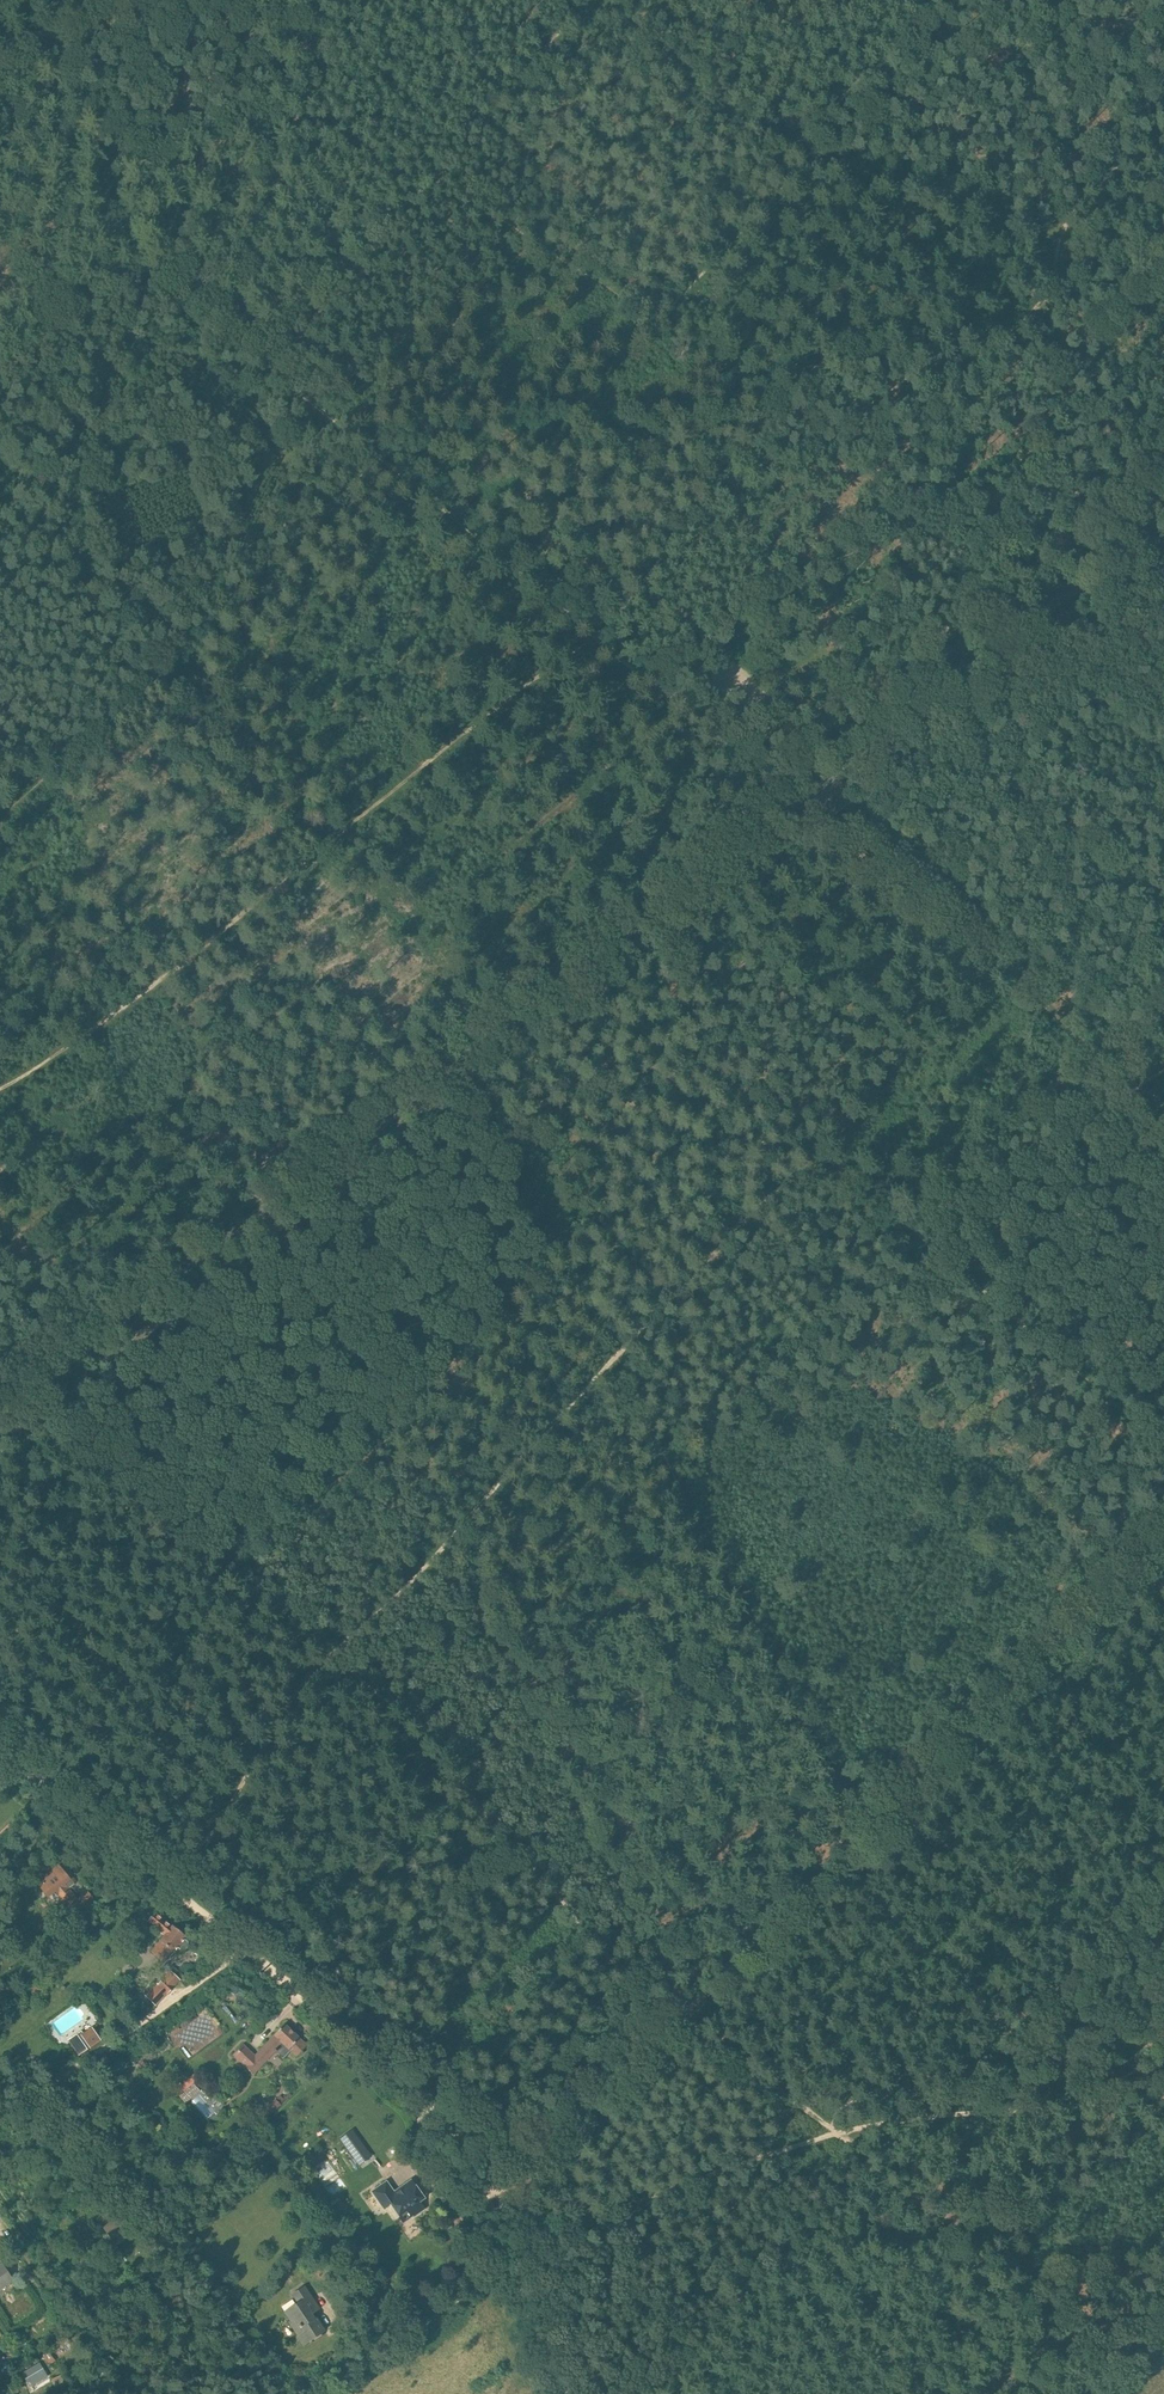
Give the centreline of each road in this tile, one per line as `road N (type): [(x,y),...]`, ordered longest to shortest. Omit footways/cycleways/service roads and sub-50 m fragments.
road 1 (secondary): [(0,1417),(1163,517)]
road 2 (track): [(484,2199),(522,2171),(1163,1536)]
road 3 (track): [(827,2130),(669,2021),(458,1789),(406,1715),(324,1650)]
road 4 (track): [(169,1888),(417,2089),(451,2126),(563,2393)]
road 5 (track): [(324,1650),(479,1503),(617,1353)]
road 6 (track): [(837,2137),(712,2172),(607,2215),(522,2171)]
road 7 (track): [(837,2137),(1163,2089)]
road 8 (track): [(0,2118),(249,1953)]
road 9 (track): [(169,1888),(324,1650)]
road 10 (track): [(949,1187),(810,1173),(790,1182),(711,1255)]
road 11 (track): [(10,1756),(169,1888)]
road 12 (track): [(1091,1044),(949,1187)]
road 13 (track): [(617,1353),(711,1255)]

